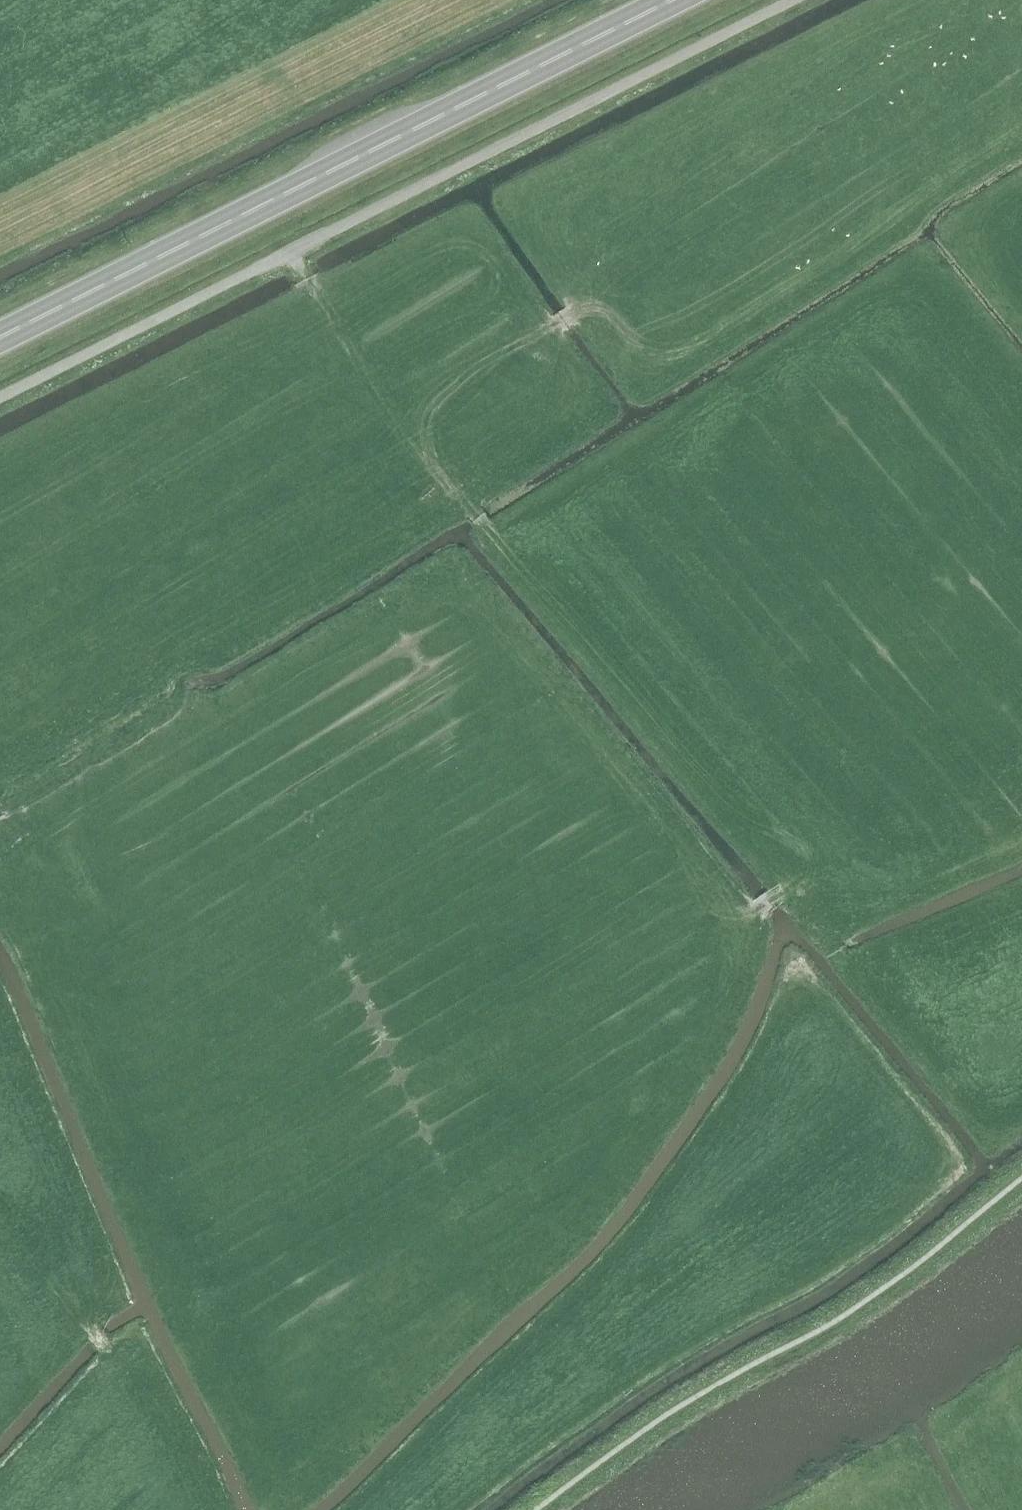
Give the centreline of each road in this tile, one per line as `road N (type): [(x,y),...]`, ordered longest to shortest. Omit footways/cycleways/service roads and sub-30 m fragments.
road 1 (unclassified): [(0,397),(792,0)]
road 2 (trunk): [(0,337),(671,0)]

